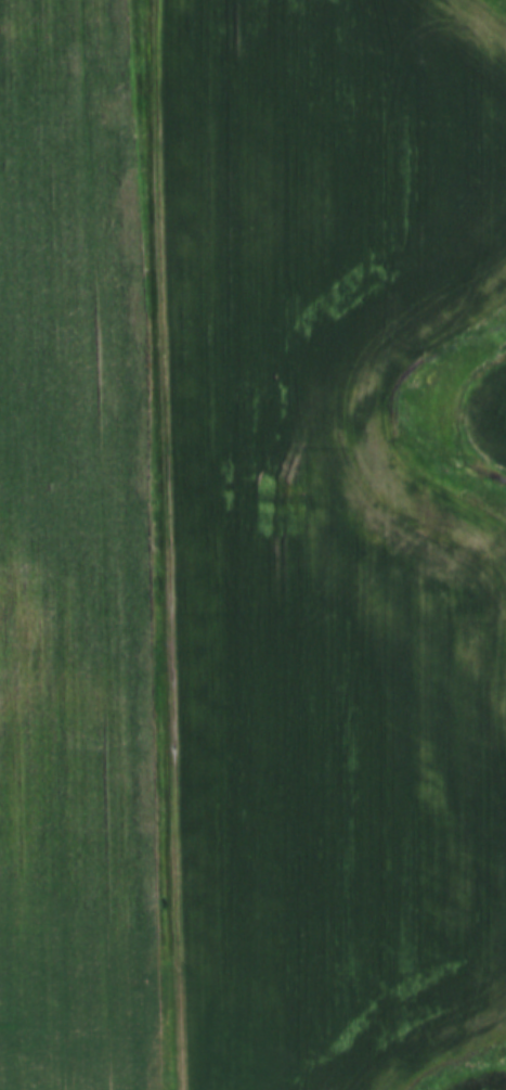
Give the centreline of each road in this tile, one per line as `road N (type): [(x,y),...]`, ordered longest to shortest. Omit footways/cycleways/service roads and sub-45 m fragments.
road 1 (track): [(181,1089),(153,0)]

